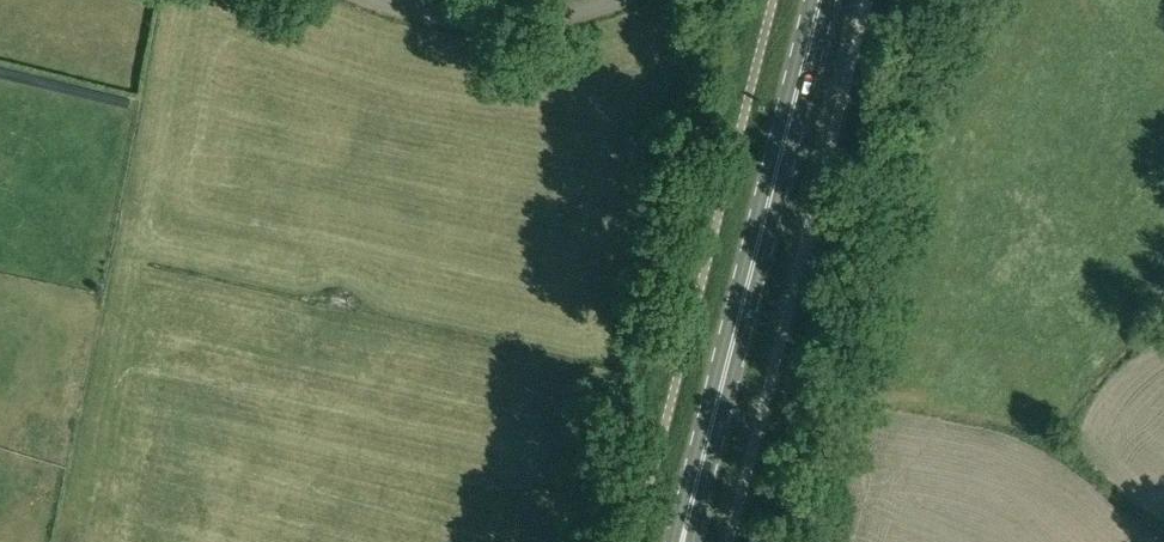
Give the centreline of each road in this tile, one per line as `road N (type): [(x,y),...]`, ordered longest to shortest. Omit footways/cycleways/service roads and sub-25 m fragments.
road 1 (primary): [(684,541),(821,0)]
road 2 (unclassified): [(382,0),(504,21),(615,0)]

